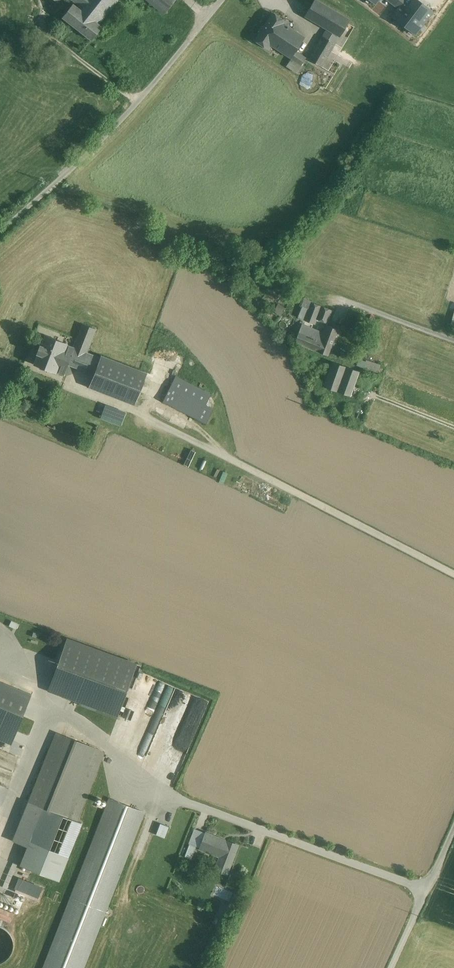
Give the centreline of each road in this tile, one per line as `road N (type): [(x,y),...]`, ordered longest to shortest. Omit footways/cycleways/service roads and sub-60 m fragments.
road 1 (unclassified): [(223,0),(139,102),(0,235)]
road 2 (track): [(52,188),(144,216),(160,248),(242,266),(257,282),(323,290)]
road 3 (residential): [(427,889),(189,803)]
road 4 (residential): [(453,340),(323,290)]

